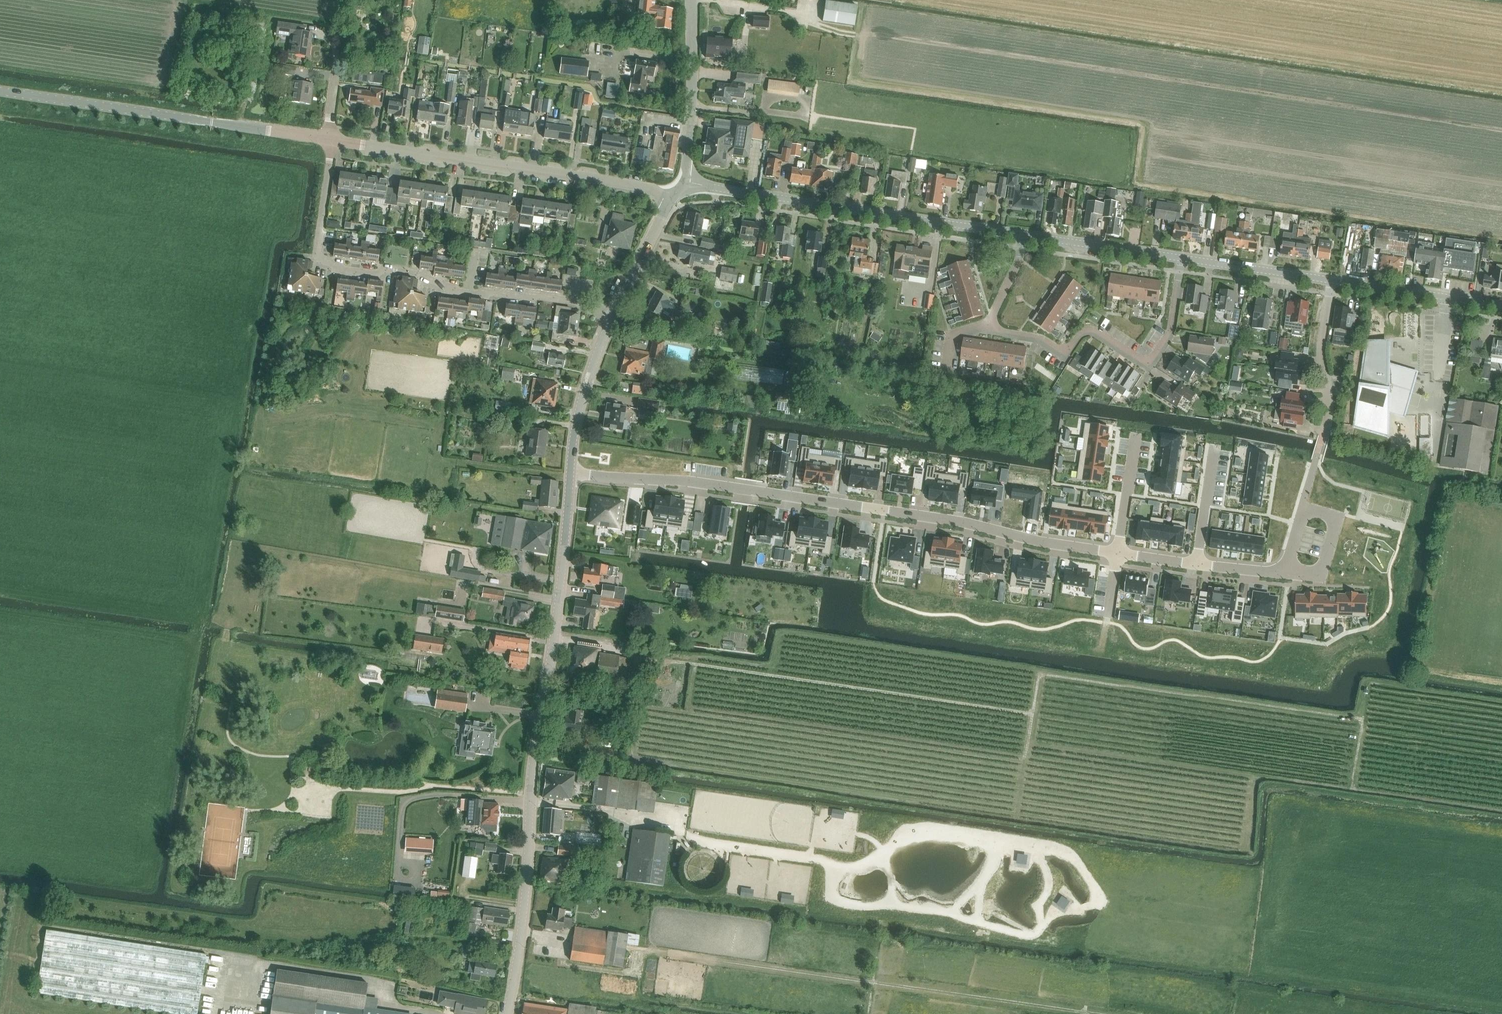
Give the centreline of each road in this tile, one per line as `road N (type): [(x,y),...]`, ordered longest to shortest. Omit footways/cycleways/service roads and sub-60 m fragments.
road 1 (residential): [(570,473),(688,480),(934,517),(1117,555)]
road 2 (tertiary): [(509,1013),(570,473)]
road 3 (tertiary): [(669,205),(633,186),(331,141)]
road 4 (tertiary): [(1024,236),(686,183)]
road 5 (tertiary): [(331,141),(0,91)]
road 6 (residential): [(992,325),(1063,352),(1093,331),(1148,362),(1172,332),(1182,258)]
road 7 (residential): [(331,141),(320,258),(470,290)]
road 8 (residential): [(1332,280),(1323,338),(1330,405),(1303,509)]
road 9 (track): [(444,406),(438,459),(570,478)]
road 10 (tertiary): [(686,183),(693,0)]
road 11 (tertiary): [(1501,306),(1332,280)]
road 12 (residential): [(1117,555),(1284,574)]
road 13 (tertiary): [(570,473),(574,432),(611,313)]
road 14 (tertiary): [(1182,258),(1024,236)]
road 15 (tertiary): [(1332,280),(1182,258)]
road 16 (residential): [(470,290),(611,313)]
road 17 (residential): [(1284,574),(1319,578),(1336,518),(1303,509)]
road 18 (residential): [(1135,433),(1117,555)]
road 19 (tertiary): [(611,313),(669,205)]

